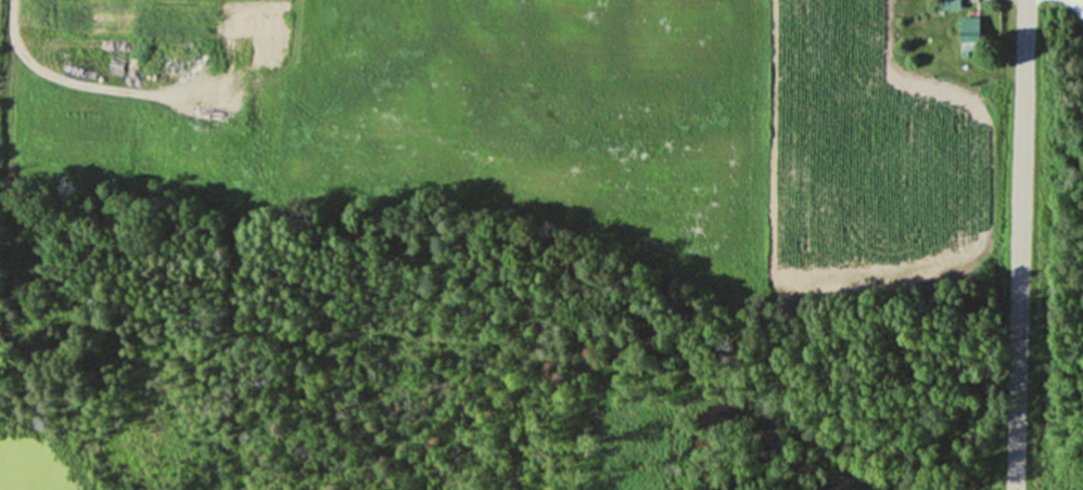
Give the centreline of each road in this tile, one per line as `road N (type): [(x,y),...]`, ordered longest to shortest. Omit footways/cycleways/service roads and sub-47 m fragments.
road 1 (residential): [(1006,489),(1021,0)]
road 2 (track): [(13,0),(11,34),(48,75),(176,101)]

